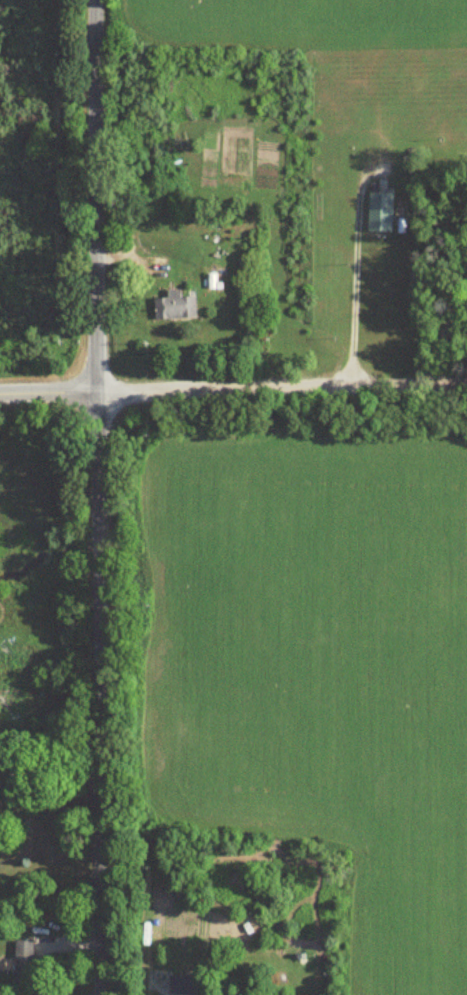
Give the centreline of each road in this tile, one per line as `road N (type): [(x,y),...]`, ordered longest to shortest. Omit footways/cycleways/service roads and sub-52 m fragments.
road 1 (residential): [(102,994),(95,0)]
road 2 (residential): [(466,388),(0,394)]

